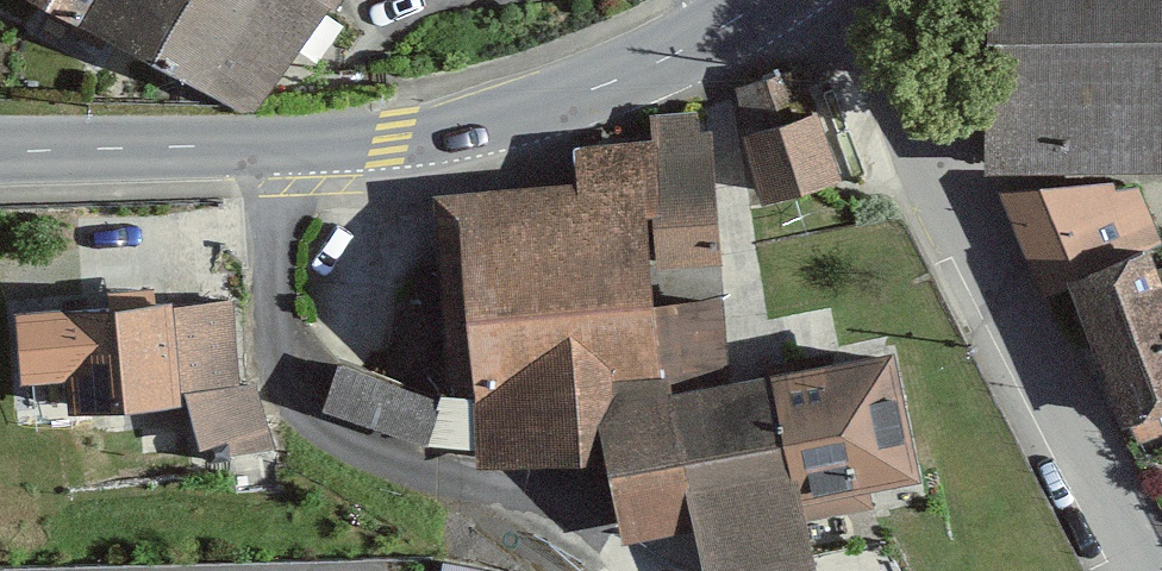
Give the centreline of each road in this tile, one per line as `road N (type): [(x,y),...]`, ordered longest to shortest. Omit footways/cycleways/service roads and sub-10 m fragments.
road 1 (tertiary): [(763,0),(695,44),(507,109),(394,131),(0,150)]
road 2 (tertiary): [(1160,570),(856,0)]

